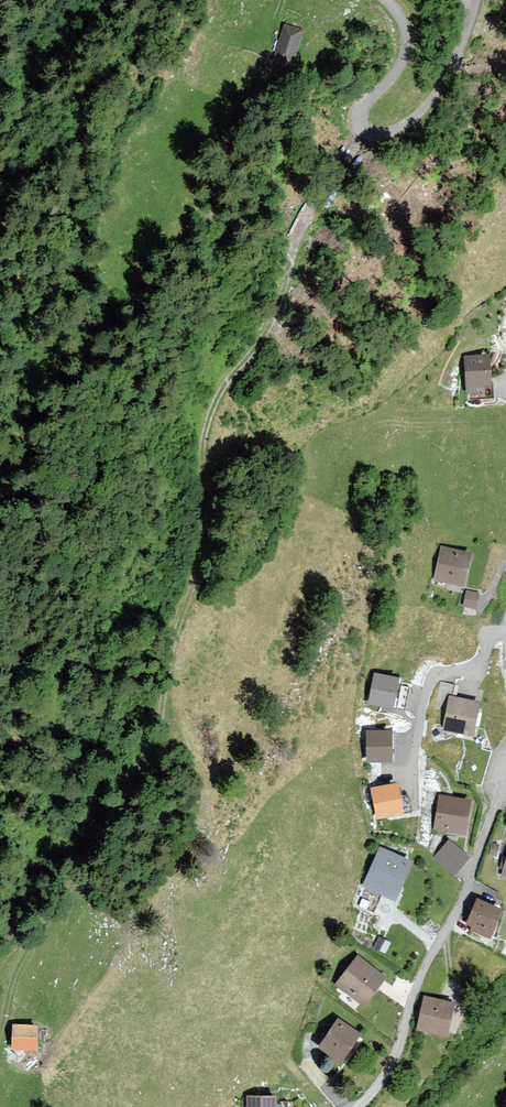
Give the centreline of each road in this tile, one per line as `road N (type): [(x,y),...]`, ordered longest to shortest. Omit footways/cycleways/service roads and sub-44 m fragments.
road 1 (residential): [(505,768),(460,905),(434,951),(398,1051),(357,1106)]
road 2 (unclassified): [(477,0),(425,108),(407,124),(366,135),(356,111),(397,69),(408,44),(385,0)]

